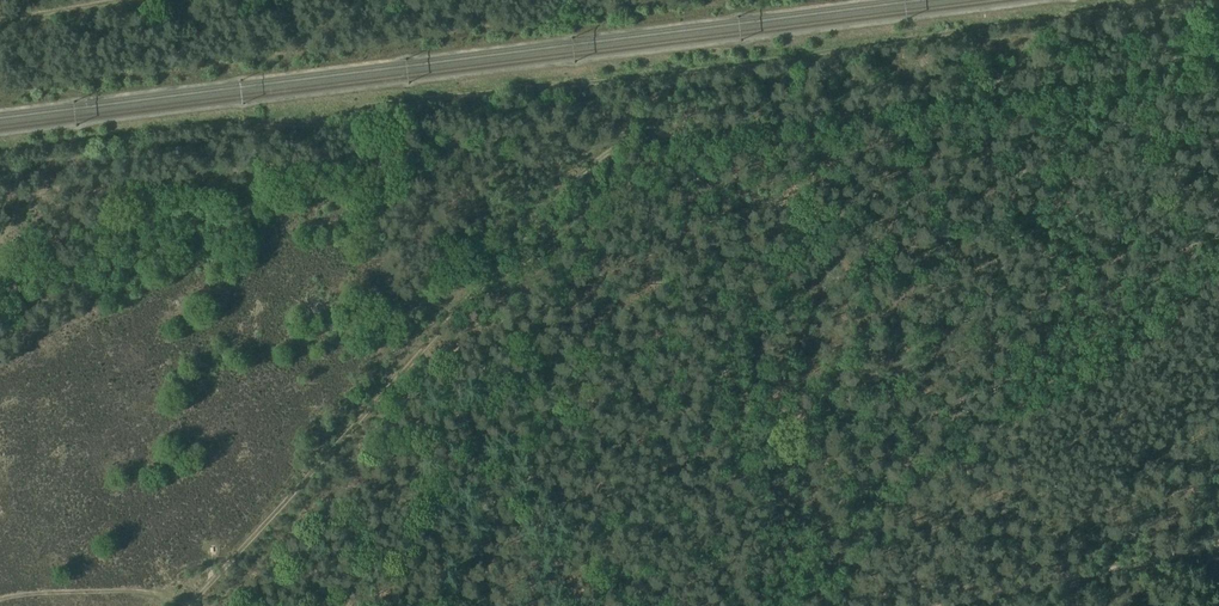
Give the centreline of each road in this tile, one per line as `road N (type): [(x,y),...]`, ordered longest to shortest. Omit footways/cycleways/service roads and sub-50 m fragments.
road 1 (track): [(1180,0),(311,126),(191,130),(0,153)]
road 2 (track): [(11,201),(619,130),(634,75)]
road 3 (track): [(0,18),(132,0)]

